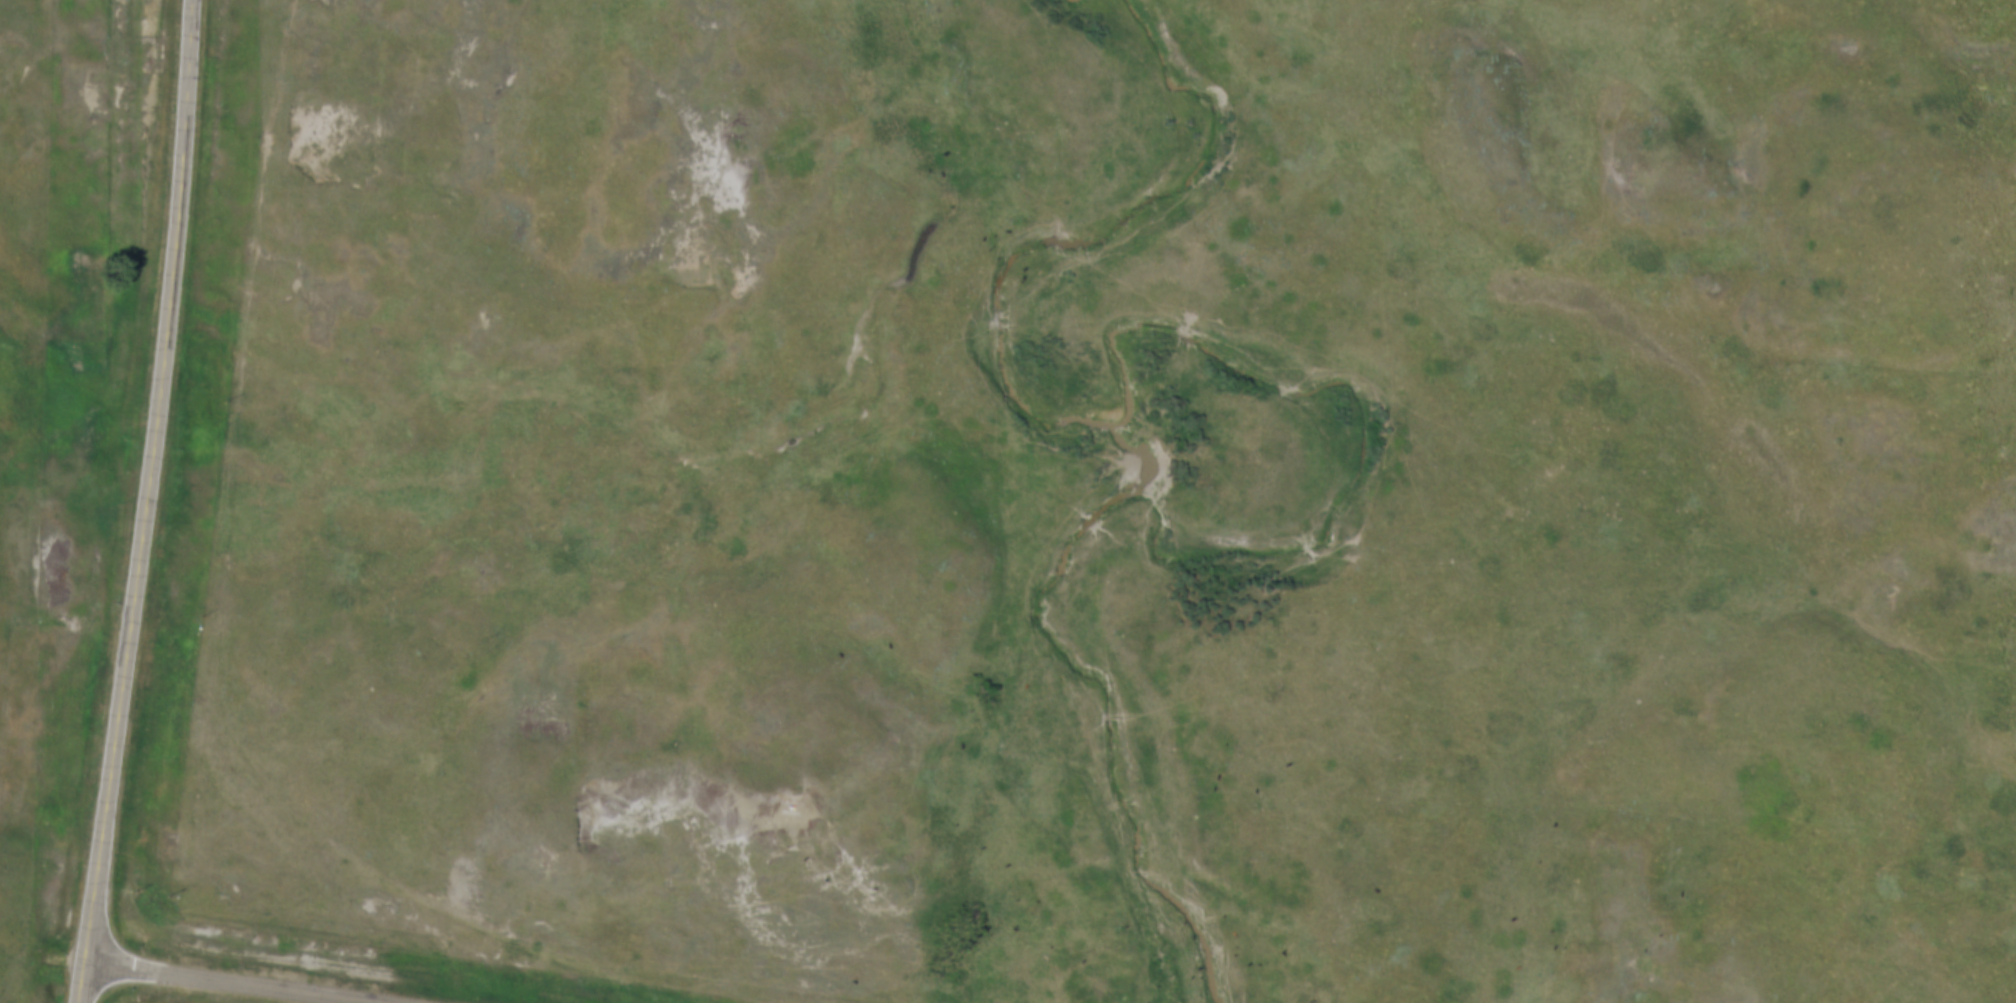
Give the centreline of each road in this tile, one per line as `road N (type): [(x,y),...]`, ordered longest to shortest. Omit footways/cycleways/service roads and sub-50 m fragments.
road 1 (secondary): [(198,0),(182,242),(80,1002)]
road 2 (tertiary): [(368,1002),(86,968)]

